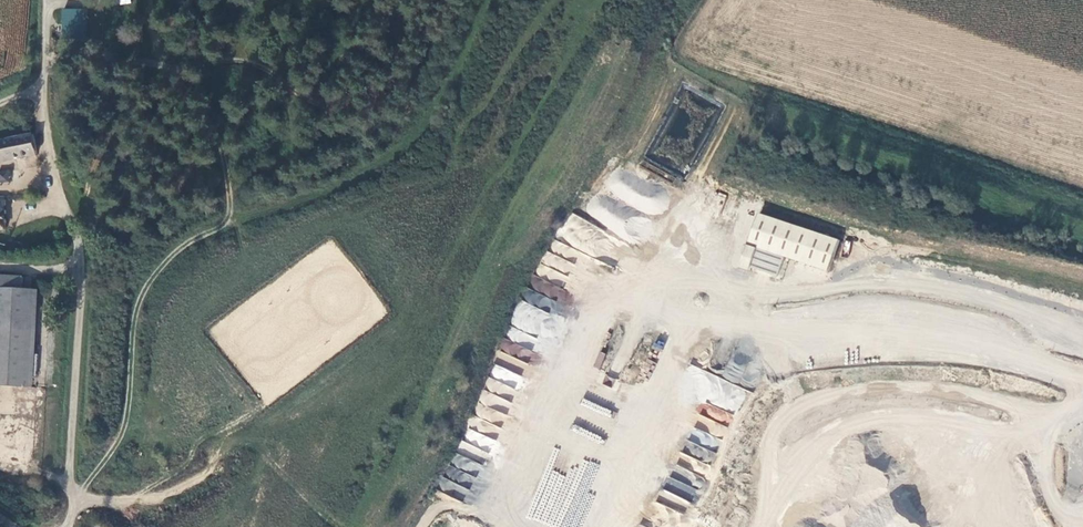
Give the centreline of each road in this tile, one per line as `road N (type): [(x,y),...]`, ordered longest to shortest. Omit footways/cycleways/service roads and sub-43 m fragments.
road 1 (track): [(46,0),(44,145),(58,201)]
road 2 (unclassified): [(0,268),(74,263),(81,246),(58,201)]

